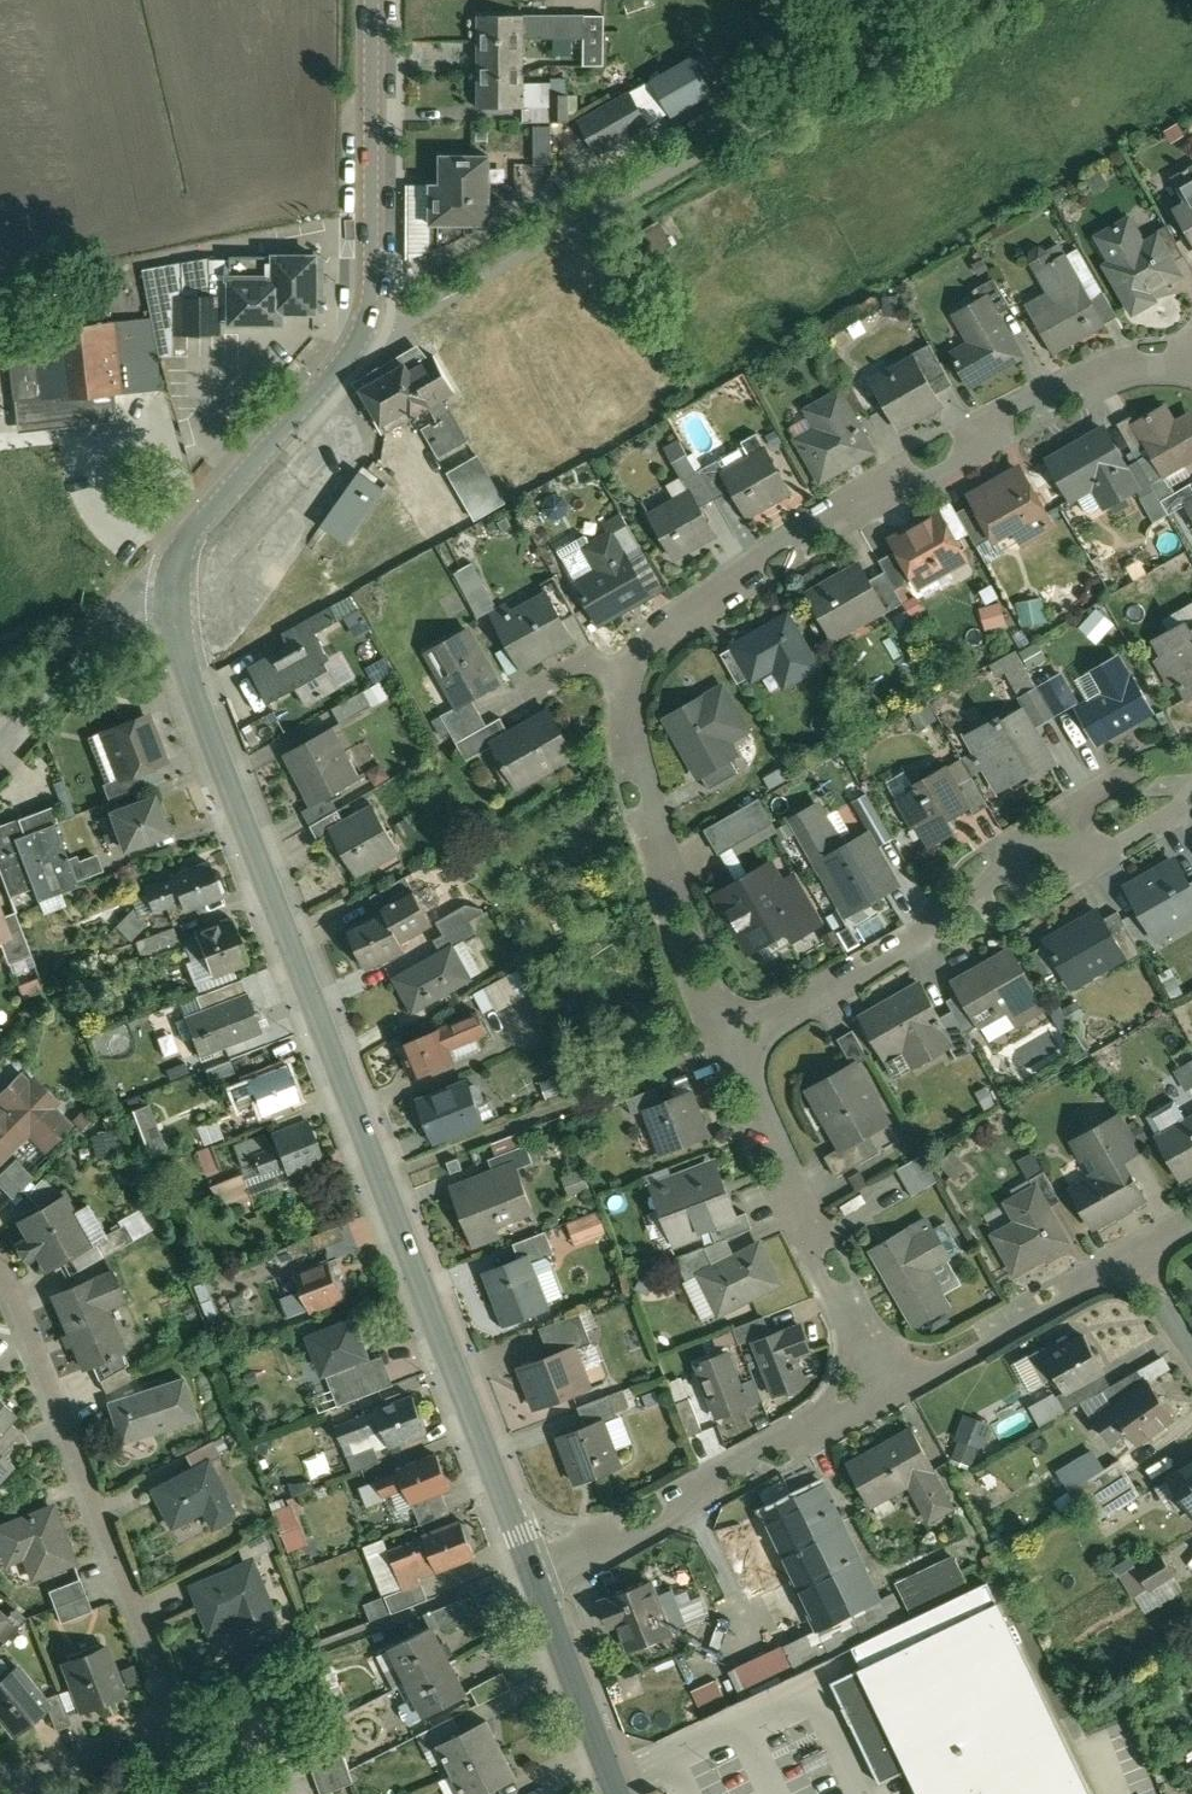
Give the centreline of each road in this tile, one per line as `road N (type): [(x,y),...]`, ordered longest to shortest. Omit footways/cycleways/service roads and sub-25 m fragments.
road 1 (residential): [(721,1048),(635,766),(627,681),(646,647),(699,602),(844,507),(1079,387),(1162,357),(1191,364)]
road 2 (secondary): [(173,595),(179,635),(284,918),(533,1565)]
road 3 (residential): [(721,1048),(771,1028),(1191,760)]
road 4 (residential): [(533,1565),(646,1519),(886,1389)]
road 5 (residential): [(886,1389),(721,1048)]
road 6 (residential): [(47,1386),(173,1719)]
road 7 (secondary): [(358,338),(371,270),(370,0)]
road 8 (secondary): [(358,338),(185,540),(173,595)]
road 9 (residential): [(886,1389),(1131,1255)]
road 10 (secondary): [(533,1565),(622,1793)]
road 11 (residential): [(173,1719),(6,1792)]
road 12 (residential): [(173,595),(118,616),(55,681)]
road 13 (residential): [(47,1386),(0,1274)]

